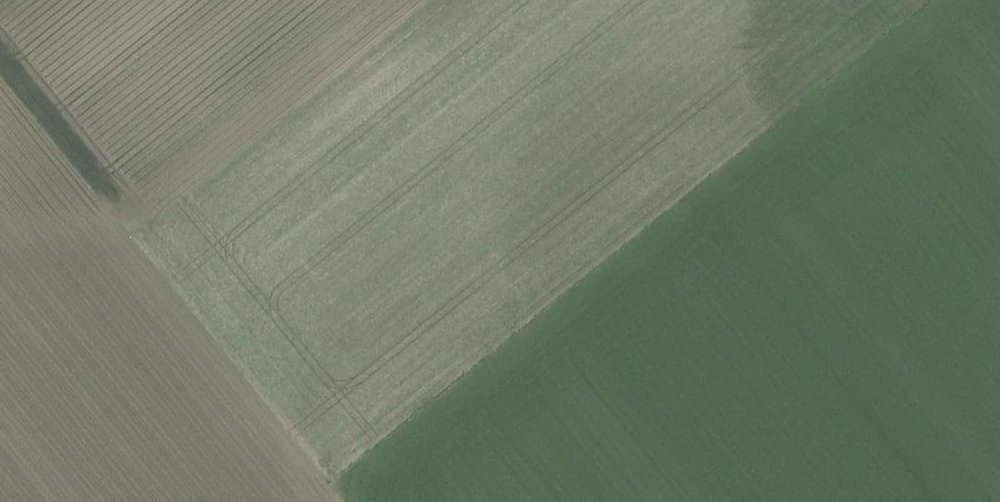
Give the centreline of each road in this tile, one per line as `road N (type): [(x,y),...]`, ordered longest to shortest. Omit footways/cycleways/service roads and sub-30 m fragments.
road 1 (track): [(736,407),(999,195)]

